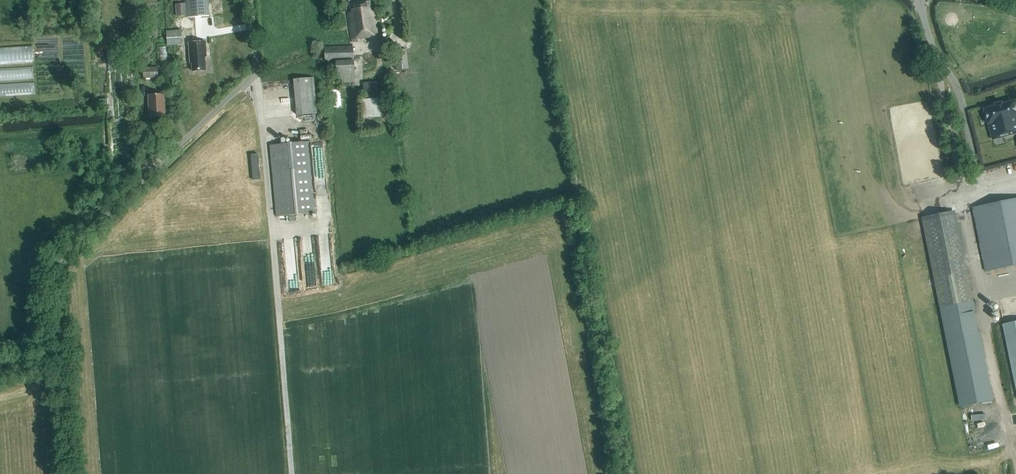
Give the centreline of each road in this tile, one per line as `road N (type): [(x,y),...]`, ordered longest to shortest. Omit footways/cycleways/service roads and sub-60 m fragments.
road 1 (unclassified): [(75,473),(63,281),(74,256),(256,79),(252,0)]

